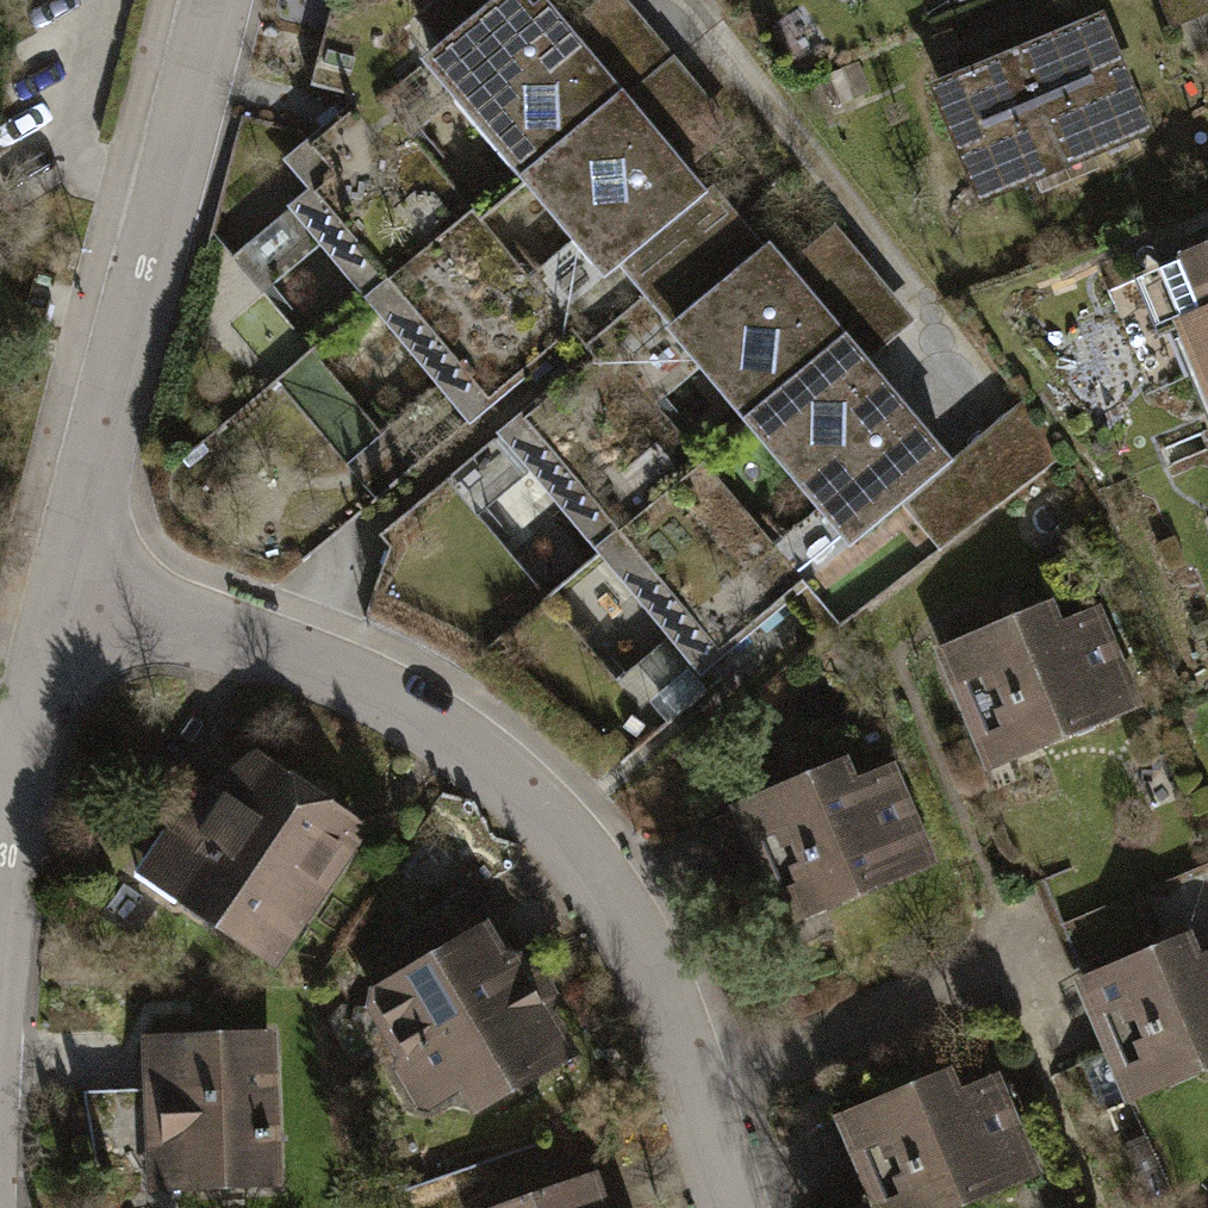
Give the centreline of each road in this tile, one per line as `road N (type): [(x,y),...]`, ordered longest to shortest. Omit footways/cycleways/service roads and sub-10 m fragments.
road 1 (residential): [(71,572),(410,703),(586,868),(706,1087),(744,1207)]
road 2 (residential): [(71,572),(217,0)]
road 3 (residential): [(0,909),(14,788),(71,572)]

